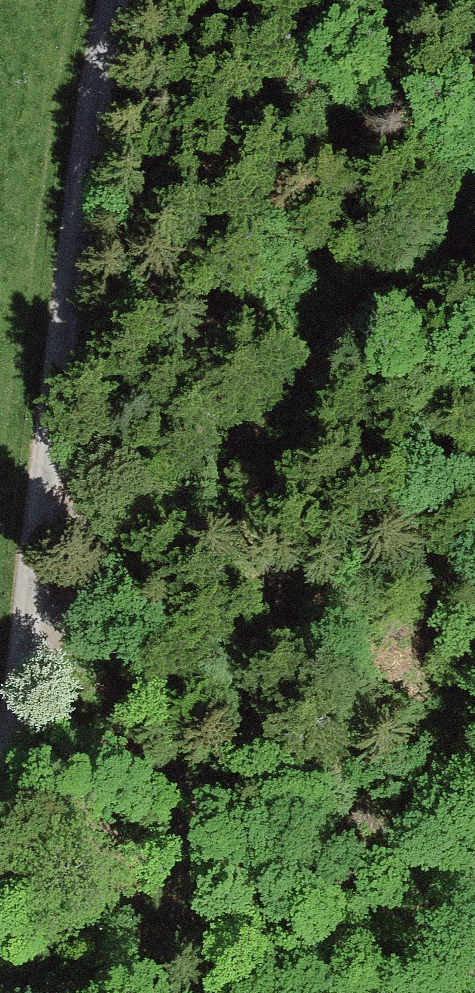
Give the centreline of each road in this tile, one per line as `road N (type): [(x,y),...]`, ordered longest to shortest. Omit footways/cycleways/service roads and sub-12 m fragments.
road 1 (unclassified): [(120,0),(98,97),(0,860)]
road 2 (track): [(474,231),(327,353),(111,554),(37,588)]

